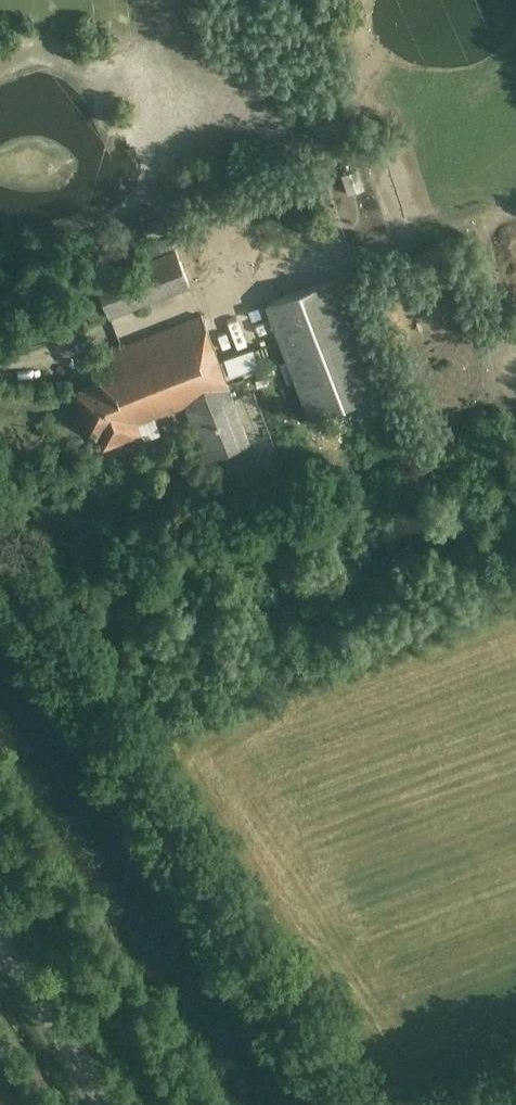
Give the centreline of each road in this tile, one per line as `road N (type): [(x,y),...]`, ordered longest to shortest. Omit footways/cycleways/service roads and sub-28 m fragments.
road 1 (unclassified): [(0,545),(352,1104)]
road 2 (unclassified): [(101,1104),(0,946)]

